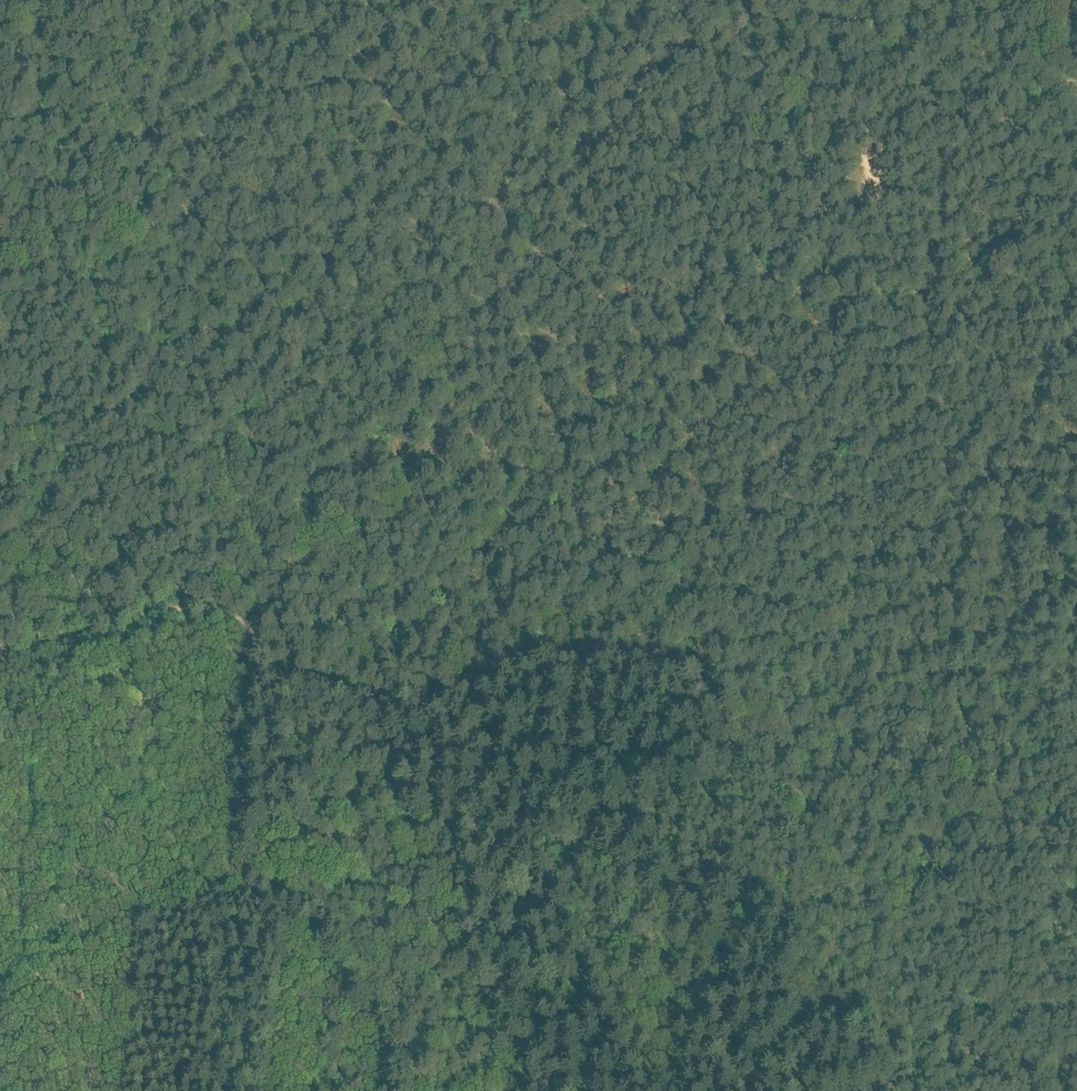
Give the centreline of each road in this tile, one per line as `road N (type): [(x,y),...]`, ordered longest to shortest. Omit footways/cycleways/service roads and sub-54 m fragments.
road 1 (track): [(484,565),(486,471),(450,384),(442,328),(476,165),(500,121),(536,0)]
road 2 (track): [(388,1090),(353,966),(237,884),(307,754),(352,729),(381,700)]
road 3 (track): [(814,680),(805,729),(736,891),(702,1003),(698,1048),(664,1090)]
road 4 (track): [(381,700),(421,700),(567,661),(721,679),(814,680)]
road 5 (track): [(0,656),(153,614),(206,611),(242,625),(273,668),(303,688),(381,700)]
road 6 (track): [(232,0),(188,35),(125,65),(0,145)]
road 7 (track): [(814,680),(1076,675)]
road 8 (track): [(0,989),(241,892)]
road 9 (track): [(884,267),(940,269),(1076,227)]
road 10 (track): [(381,700),(431,664),(484,565)]

